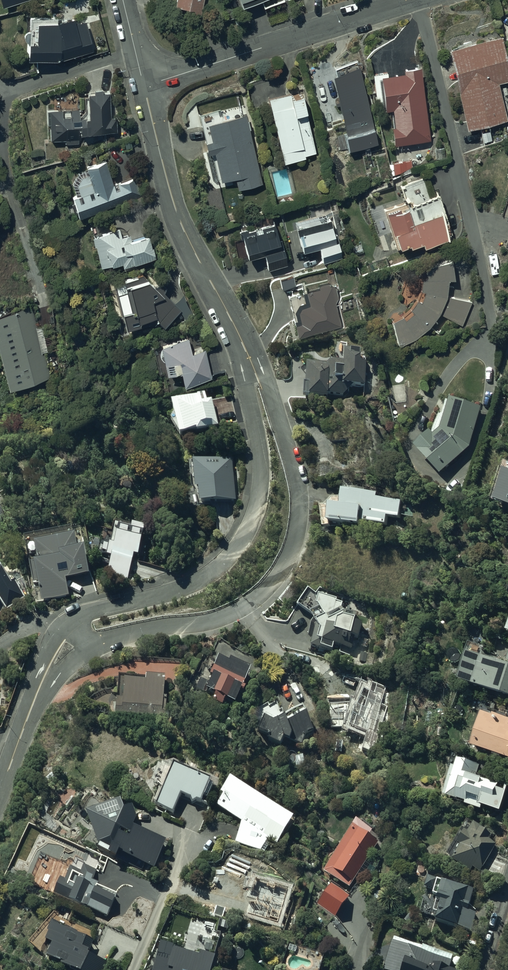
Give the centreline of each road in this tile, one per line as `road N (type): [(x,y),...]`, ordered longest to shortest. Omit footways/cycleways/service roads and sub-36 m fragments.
road 1 (residential): [(238,331),(267,380),(298,482),(300,511),(288,562),(248,605),(203,624),(101,644),(35,699)]
road 2 (residential): [(35,699),(46,658),(67,627),(206,579),(252,523),(260,447),(238,331)]
road 3 (residential): [(144,86),(408,0)]
road 4 (residential): [(144,86),(181,223),(238,331)]

